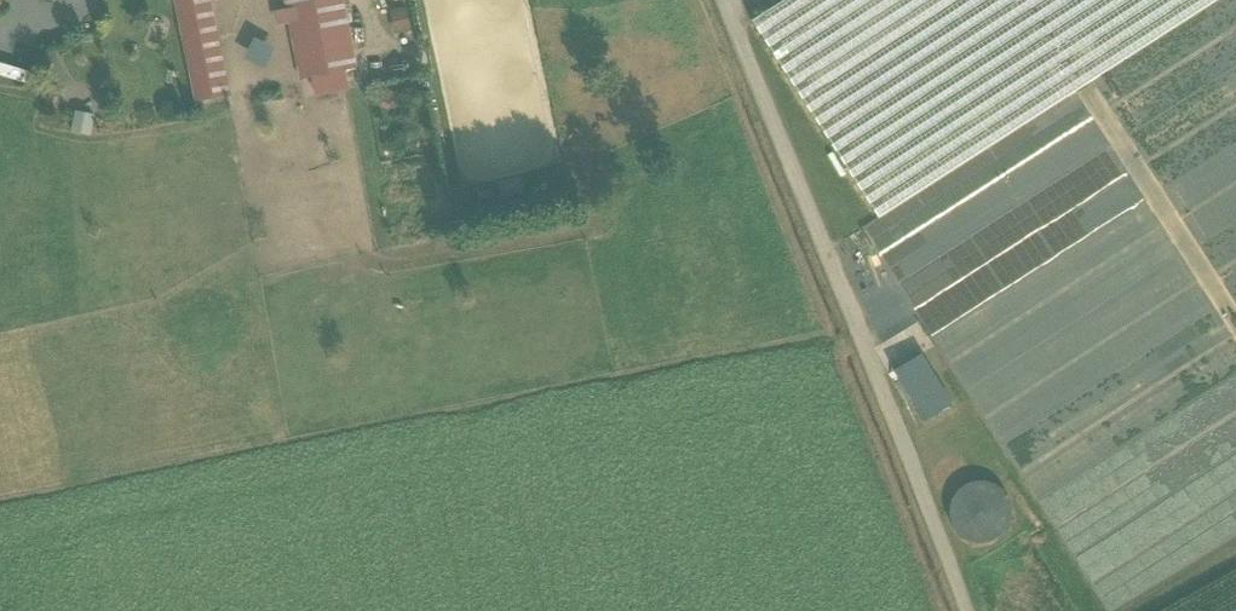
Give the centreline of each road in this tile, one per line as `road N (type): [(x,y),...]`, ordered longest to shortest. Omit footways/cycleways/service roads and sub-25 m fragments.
road 1 (track): [(723,0),(964,610)]

